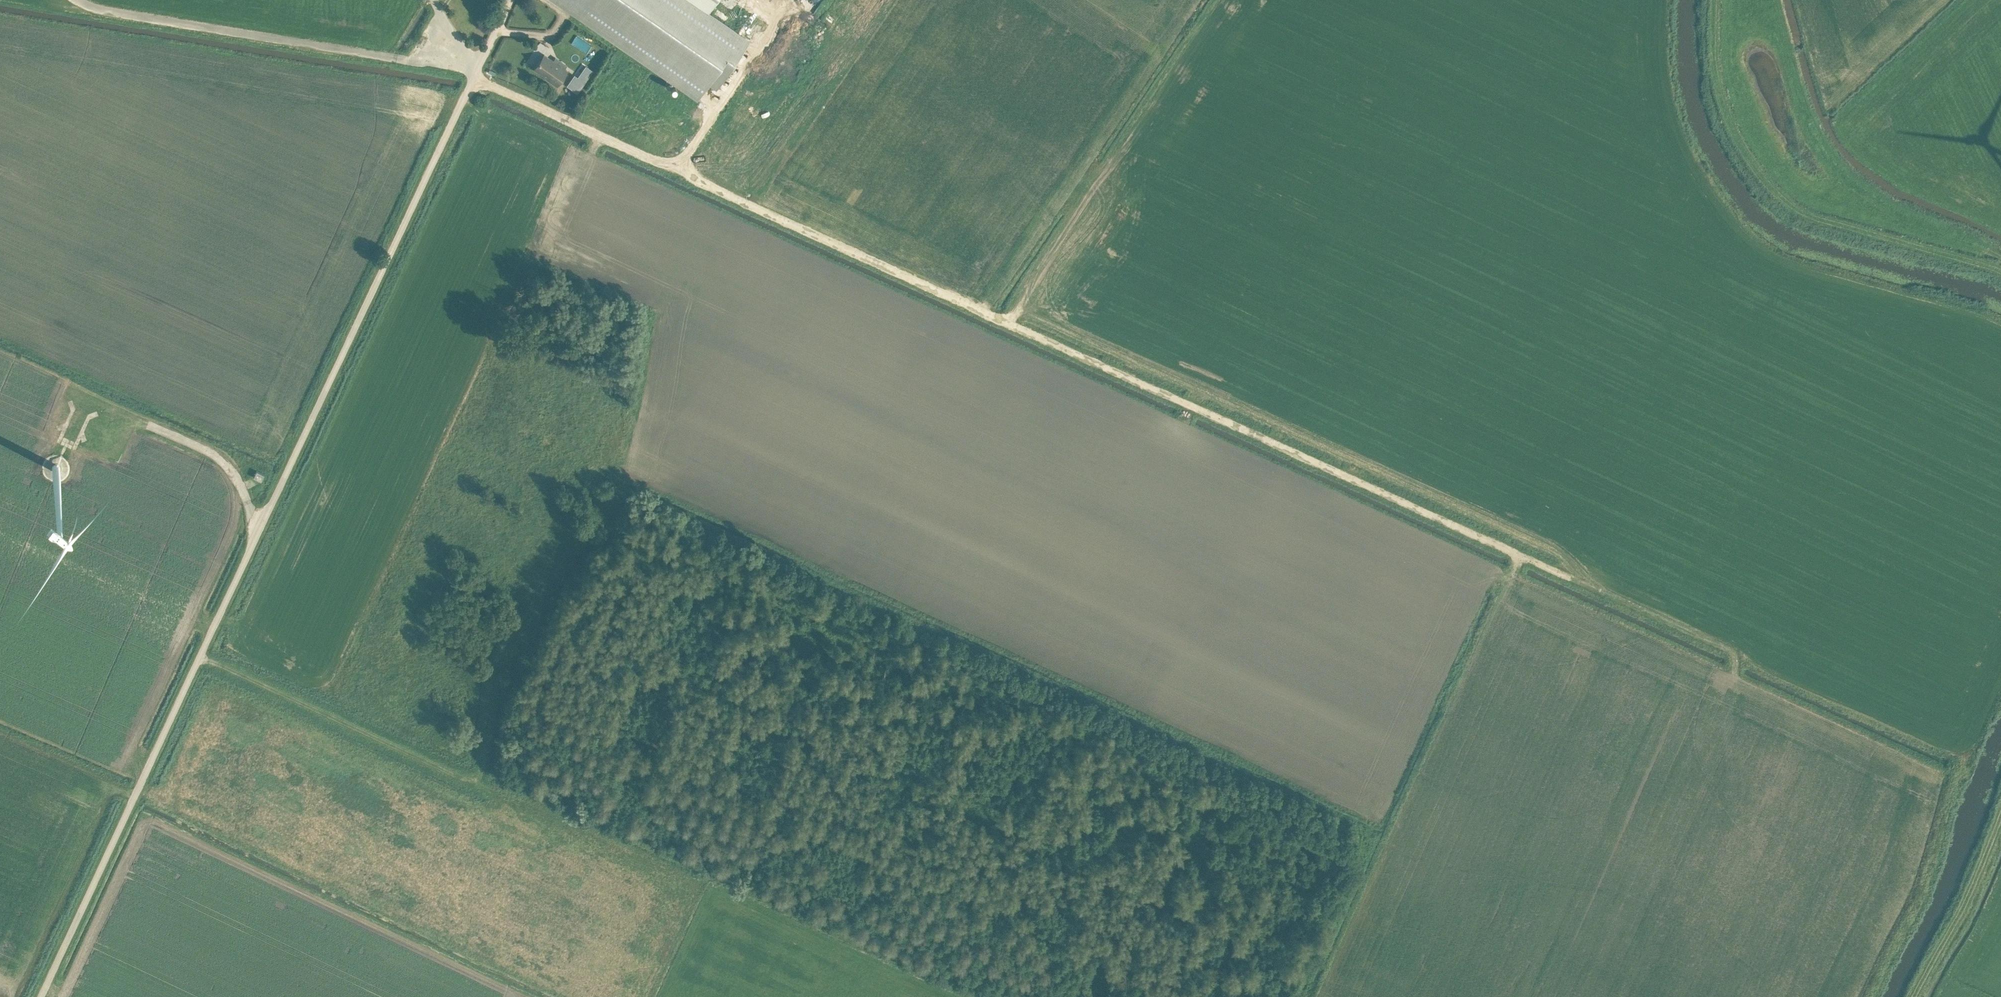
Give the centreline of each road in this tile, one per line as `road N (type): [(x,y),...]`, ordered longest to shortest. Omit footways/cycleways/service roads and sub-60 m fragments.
road 1 (unclassified): [(1556,572),(472,79)]
road 2 (unclassified): [(200,648),(472,79)]
road 3 (unclassified): [(200,648),(472,775),(484,764),(490,673),(539,591)]
road 4 (unclassified): [(33,996),(200,648)]
road 5 (track): [(1556,572),(1857,709)]

